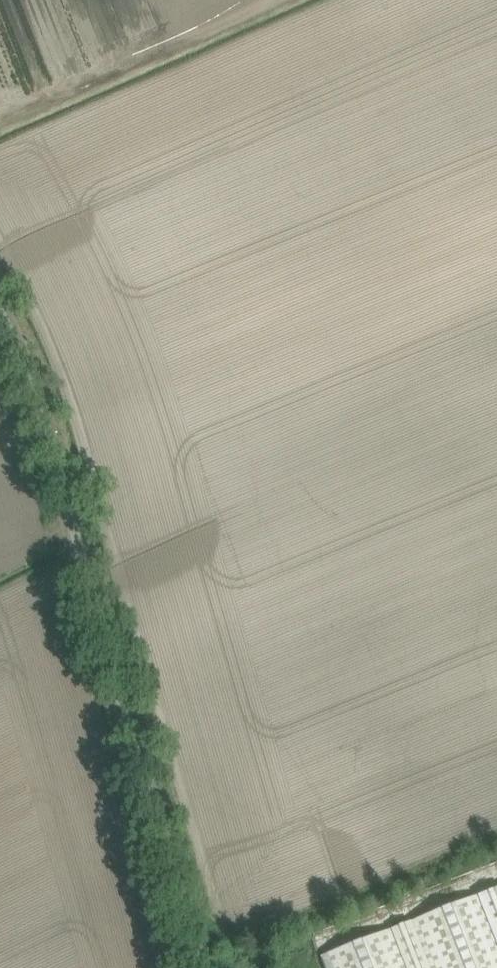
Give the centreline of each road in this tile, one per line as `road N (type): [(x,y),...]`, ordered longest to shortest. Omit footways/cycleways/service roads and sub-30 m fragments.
road 1 (unclassified): [(199,967),(38,390),(0,295)]

